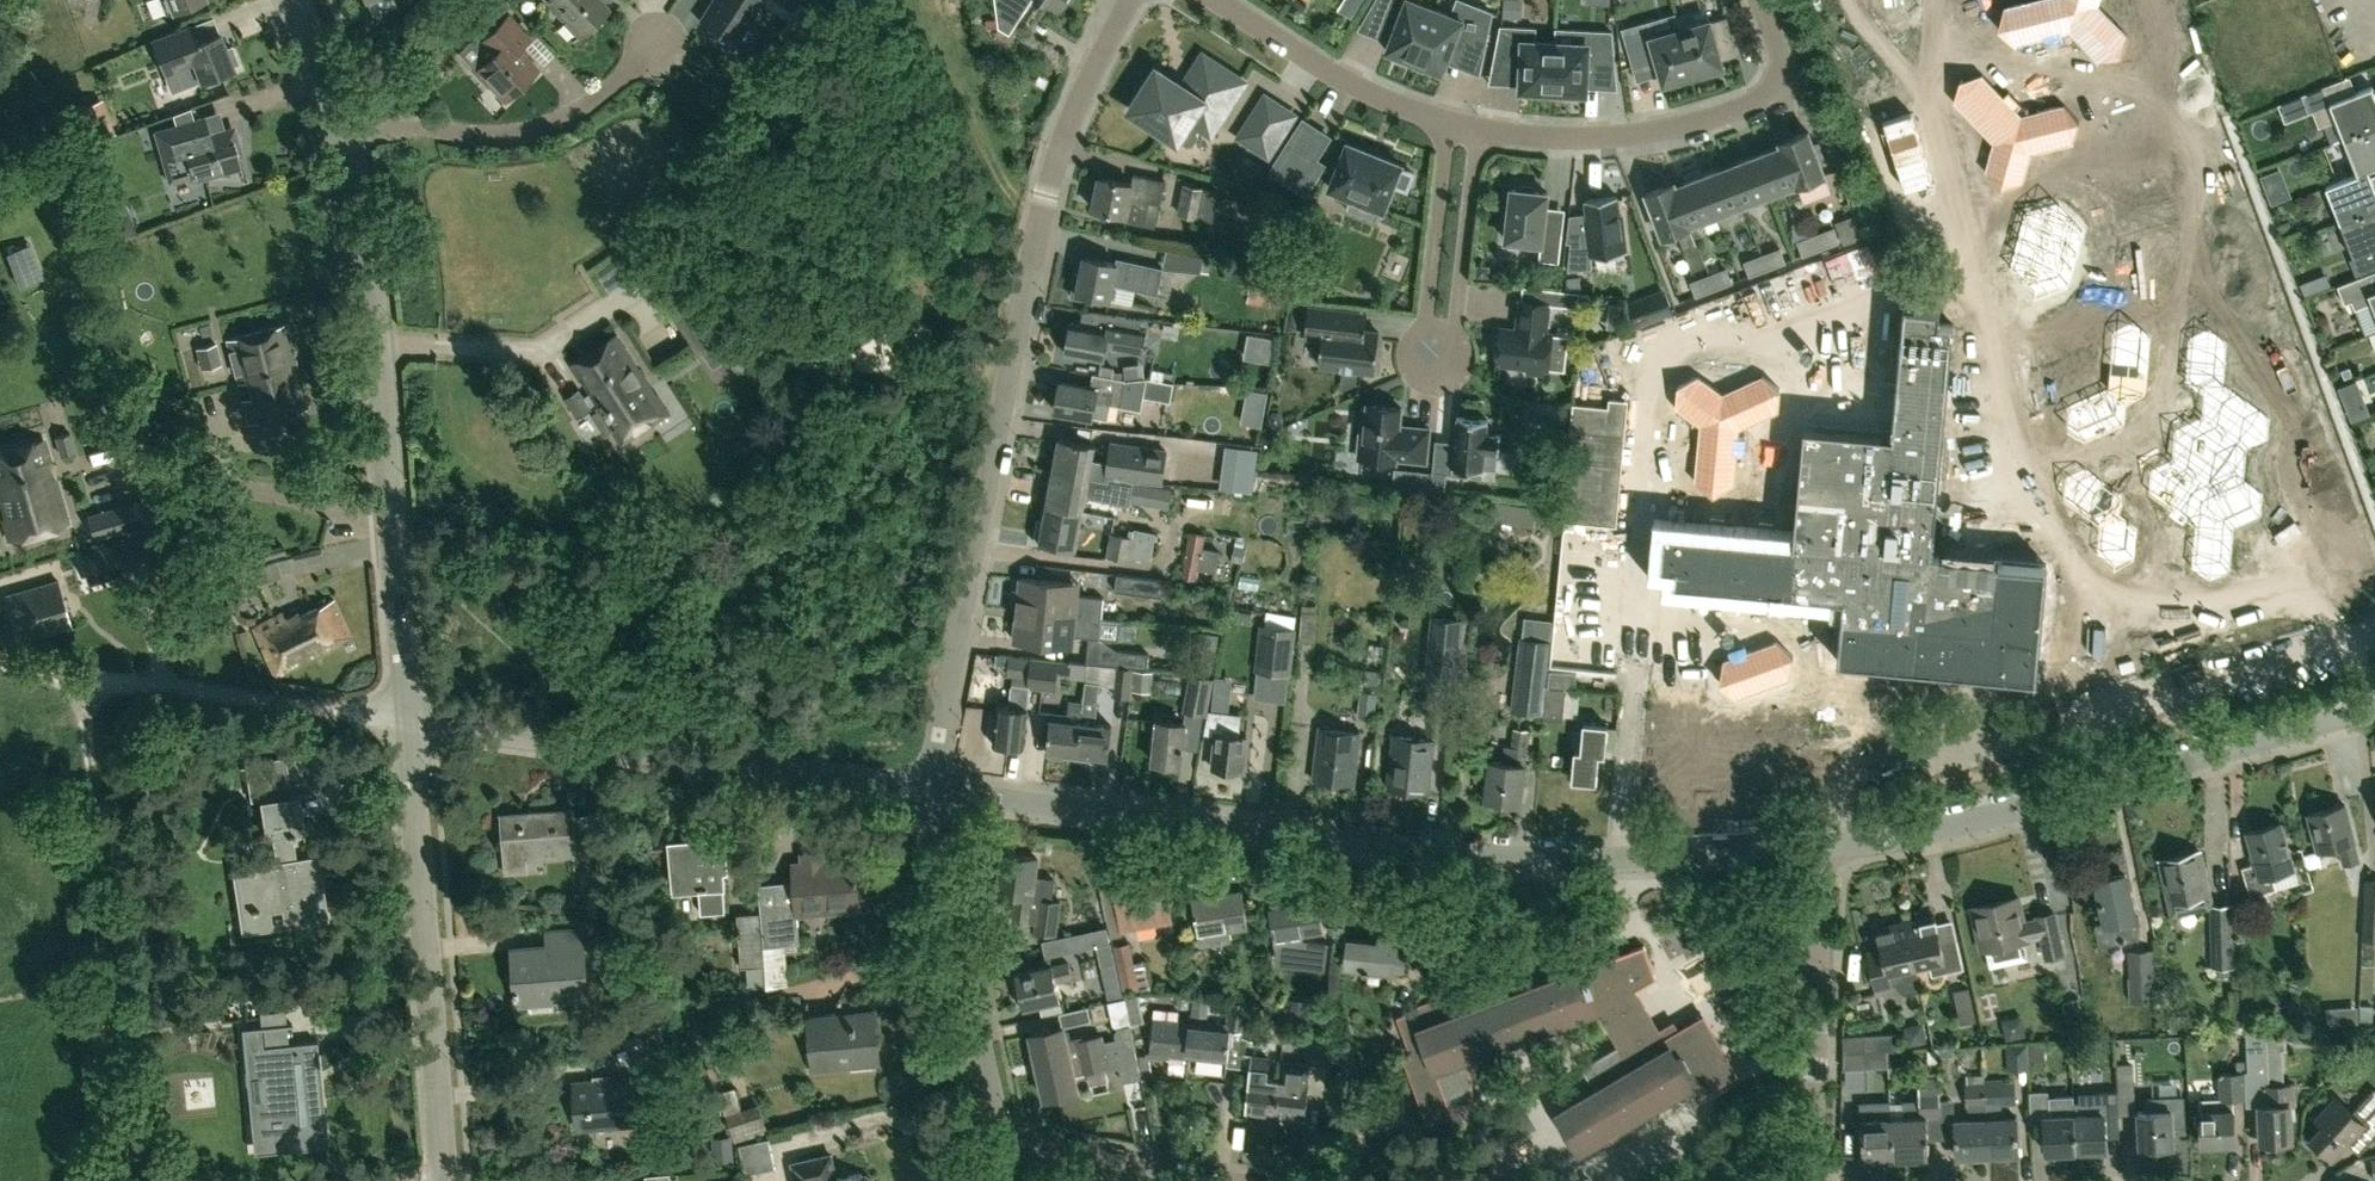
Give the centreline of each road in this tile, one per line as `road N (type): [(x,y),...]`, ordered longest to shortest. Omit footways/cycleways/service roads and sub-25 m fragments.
road 1 (residential): [(1820,848),(1597,860),(1397,850),(928,788)]
road 2 (residential): [(928,788),(1045,194),(1071,112),(1130,0)]
road 3 (residential): [(406,721),(375,344),(341,142)]
road 4 (residential): [(2374,706),(1963,824),(1820,848)]
road 5 (residential): [(928,788),(406,721)]
road 6 (track): [(84,681),(128,1180)]
road 7 (residential): [(1449,121),(1426,315),(1436,355),(1456,319),(1481,129)]
road 8 (residential): [(444,1180),(406,721)]
road 9 (track): [(406,721),(53,677),(0,662)]
road 10 (residential): [(1481,129),(1633,135),(1711,119),(1771,95),(1783,82),(1783,61),(1759,0)]
road 11 (residential): [(999,1137),(928,788)]
road 12 (residential): [(341,142),(414,125),(472,135),(524,132),(601,96),(655,43)]
road 13 (residential): [(1812,1180),(1820,848)]
road 14 (residential): [(1218,0),(1335,74),(1449,121)]
road 15 (residential): [(1216,1180),(999,1137)]
road 16 (residential): [(341,142),(288,0)]

